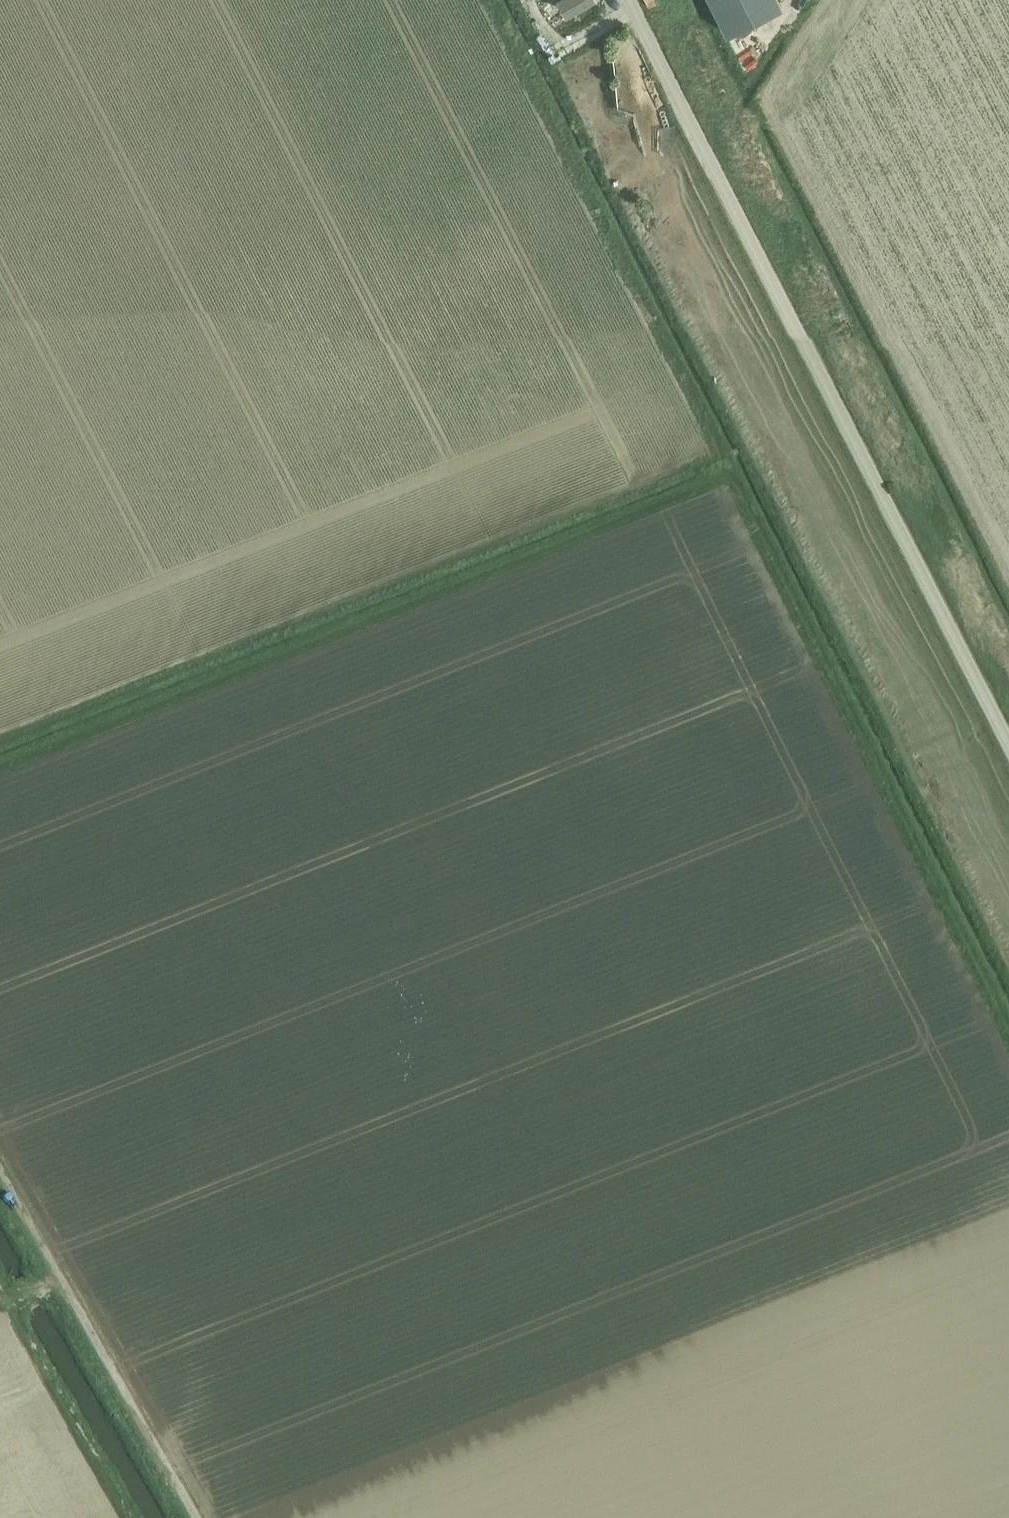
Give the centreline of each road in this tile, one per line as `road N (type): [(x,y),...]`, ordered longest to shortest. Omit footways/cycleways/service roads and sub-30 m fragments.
road 1 (unclassified): [(1008,743),(629,0)]

